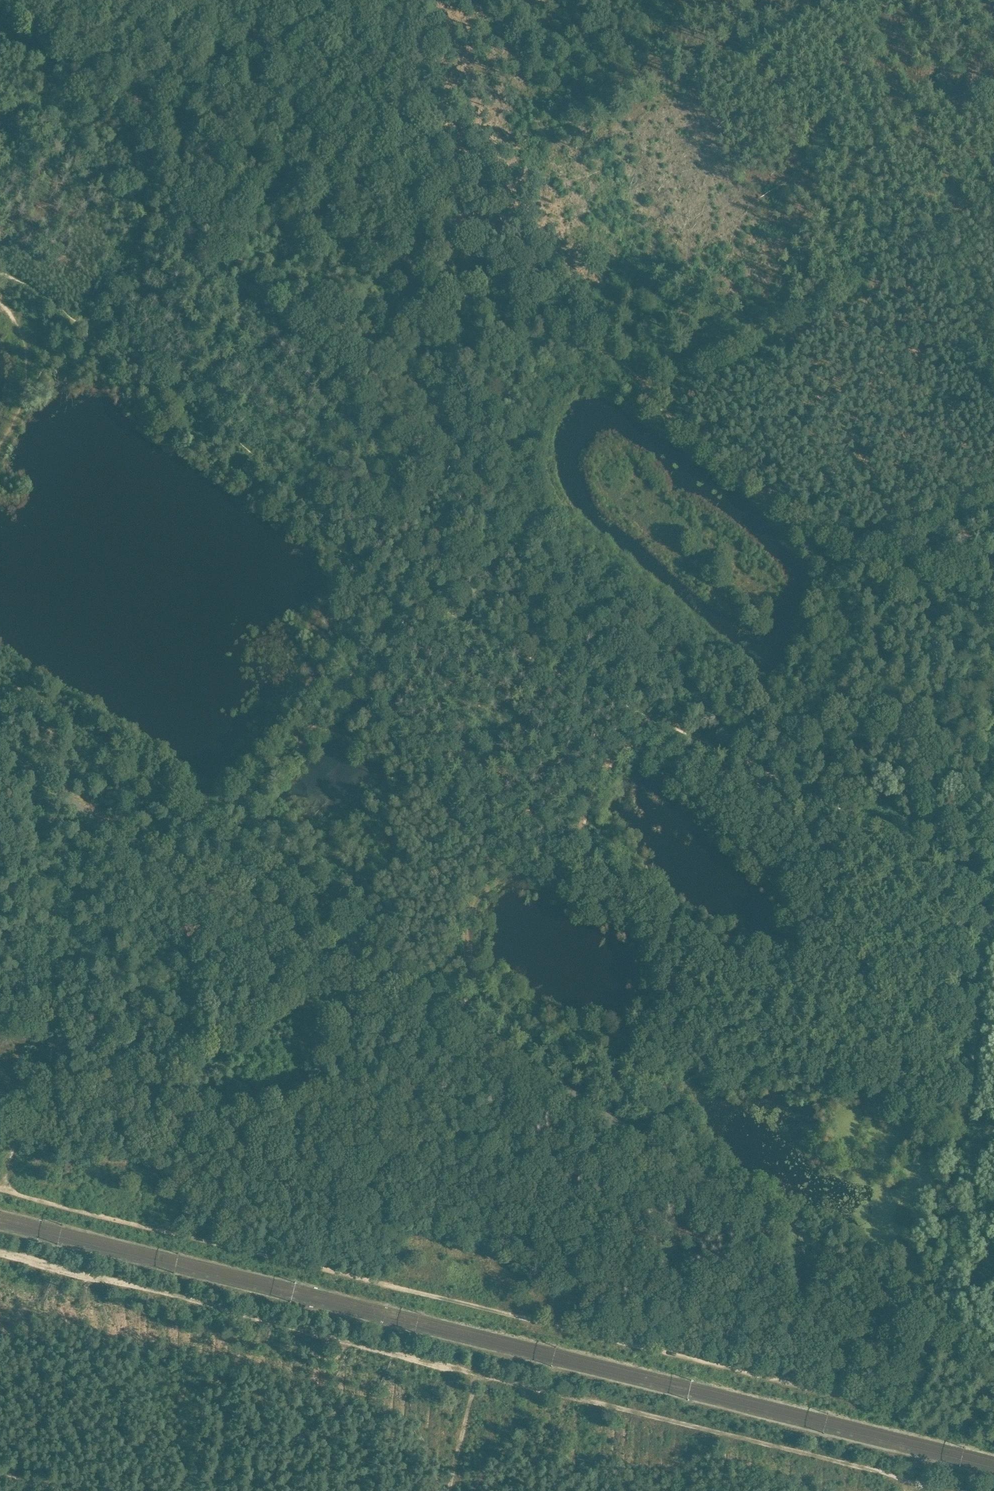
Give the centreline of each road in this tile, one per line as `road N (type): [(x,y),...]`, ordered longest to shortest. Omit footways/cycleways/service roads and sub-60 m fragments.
road 1 (track): [(993,1490),(0,1249)]
road 2 (track): [(0,1189),(817,1390),(827,1390),(861,1352),(928,1331)]
road 3 (track): [(993,376),(820,0)]
road 4 (track): [(431,0),(480,296)]
road 5 (track): [(650,392),(840,276)]
road 6 (track): [(445,1490),(475,1366)]

